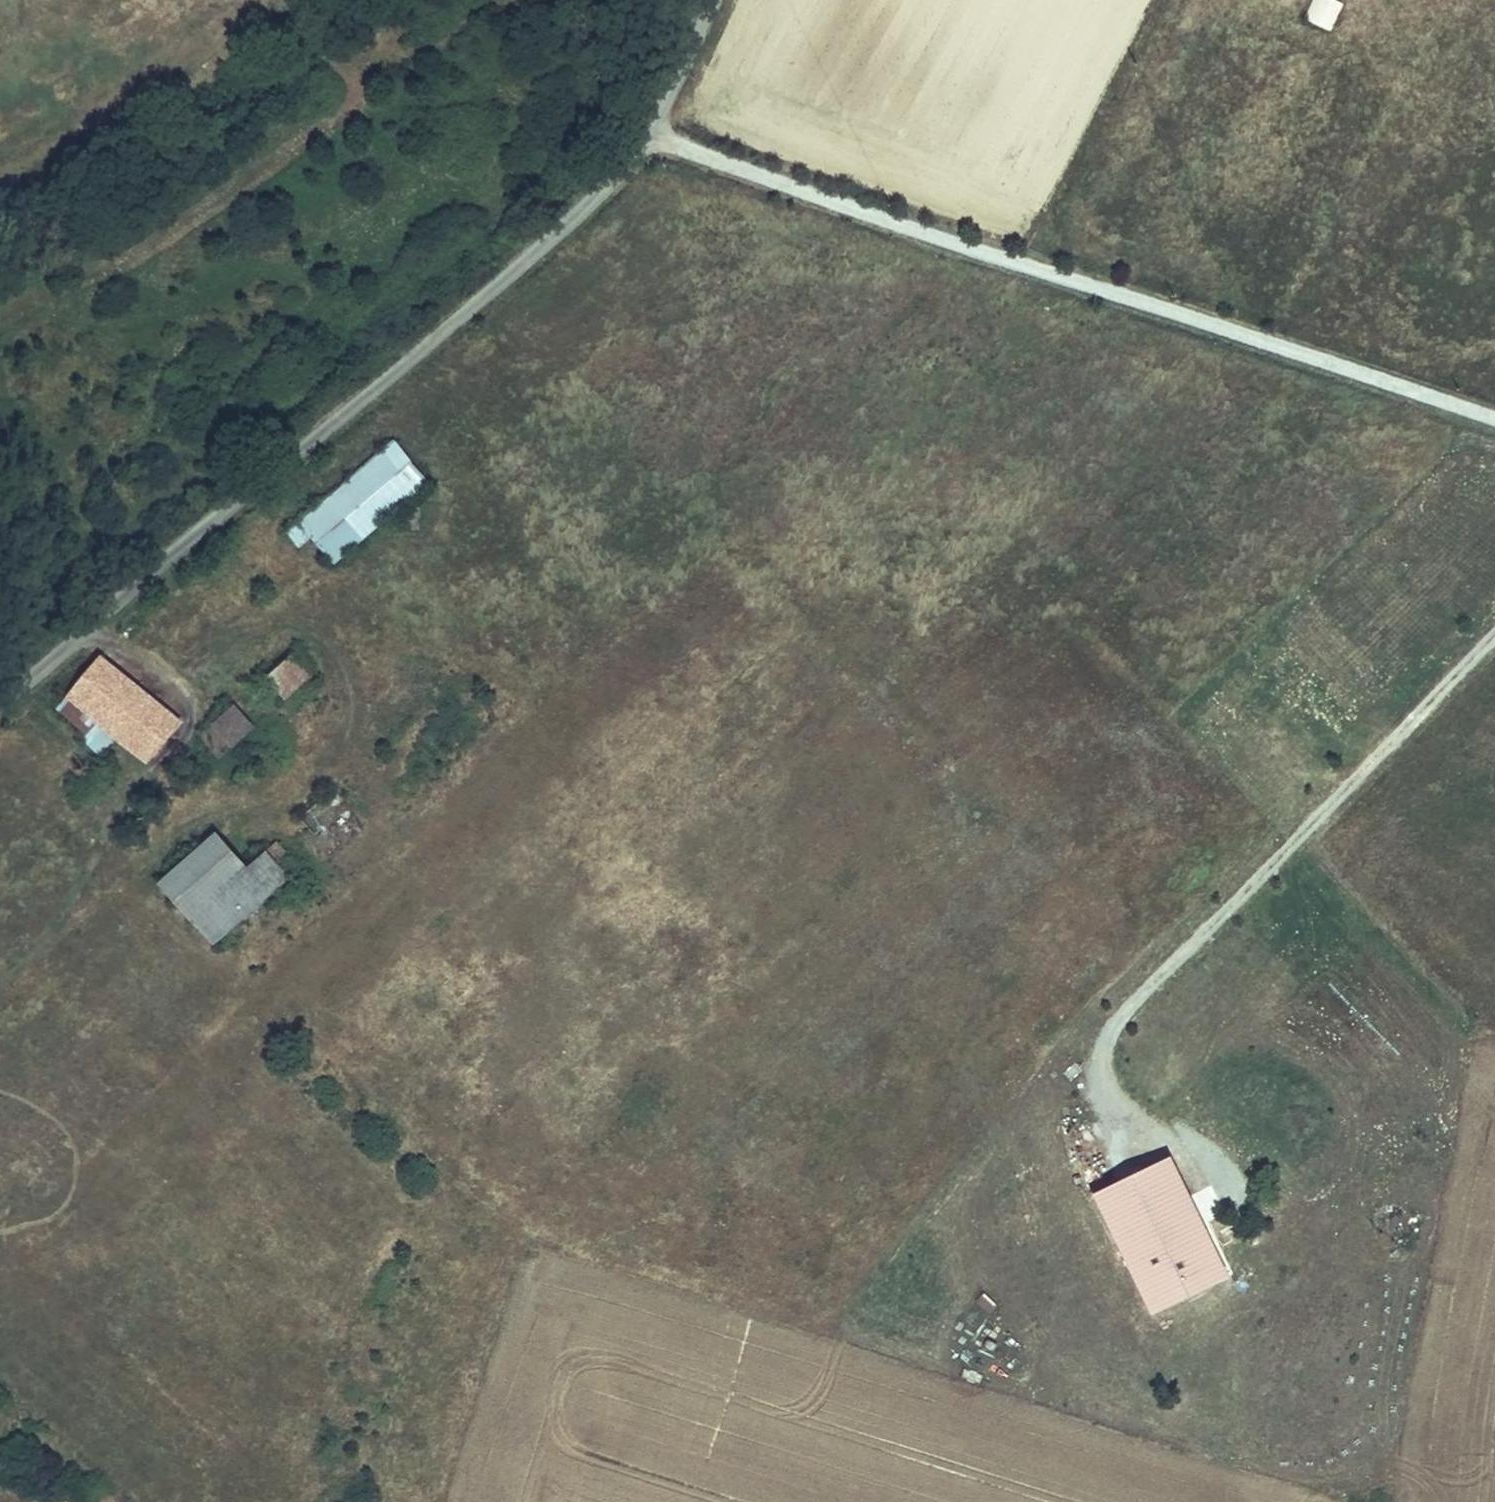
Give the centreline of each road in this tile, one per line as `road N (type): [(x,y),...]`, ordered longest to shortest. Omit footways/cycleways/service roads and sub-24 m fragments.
road 1 (unclassified): [(0,699),(566,218),(651,132),(701,38),(712,0)]

